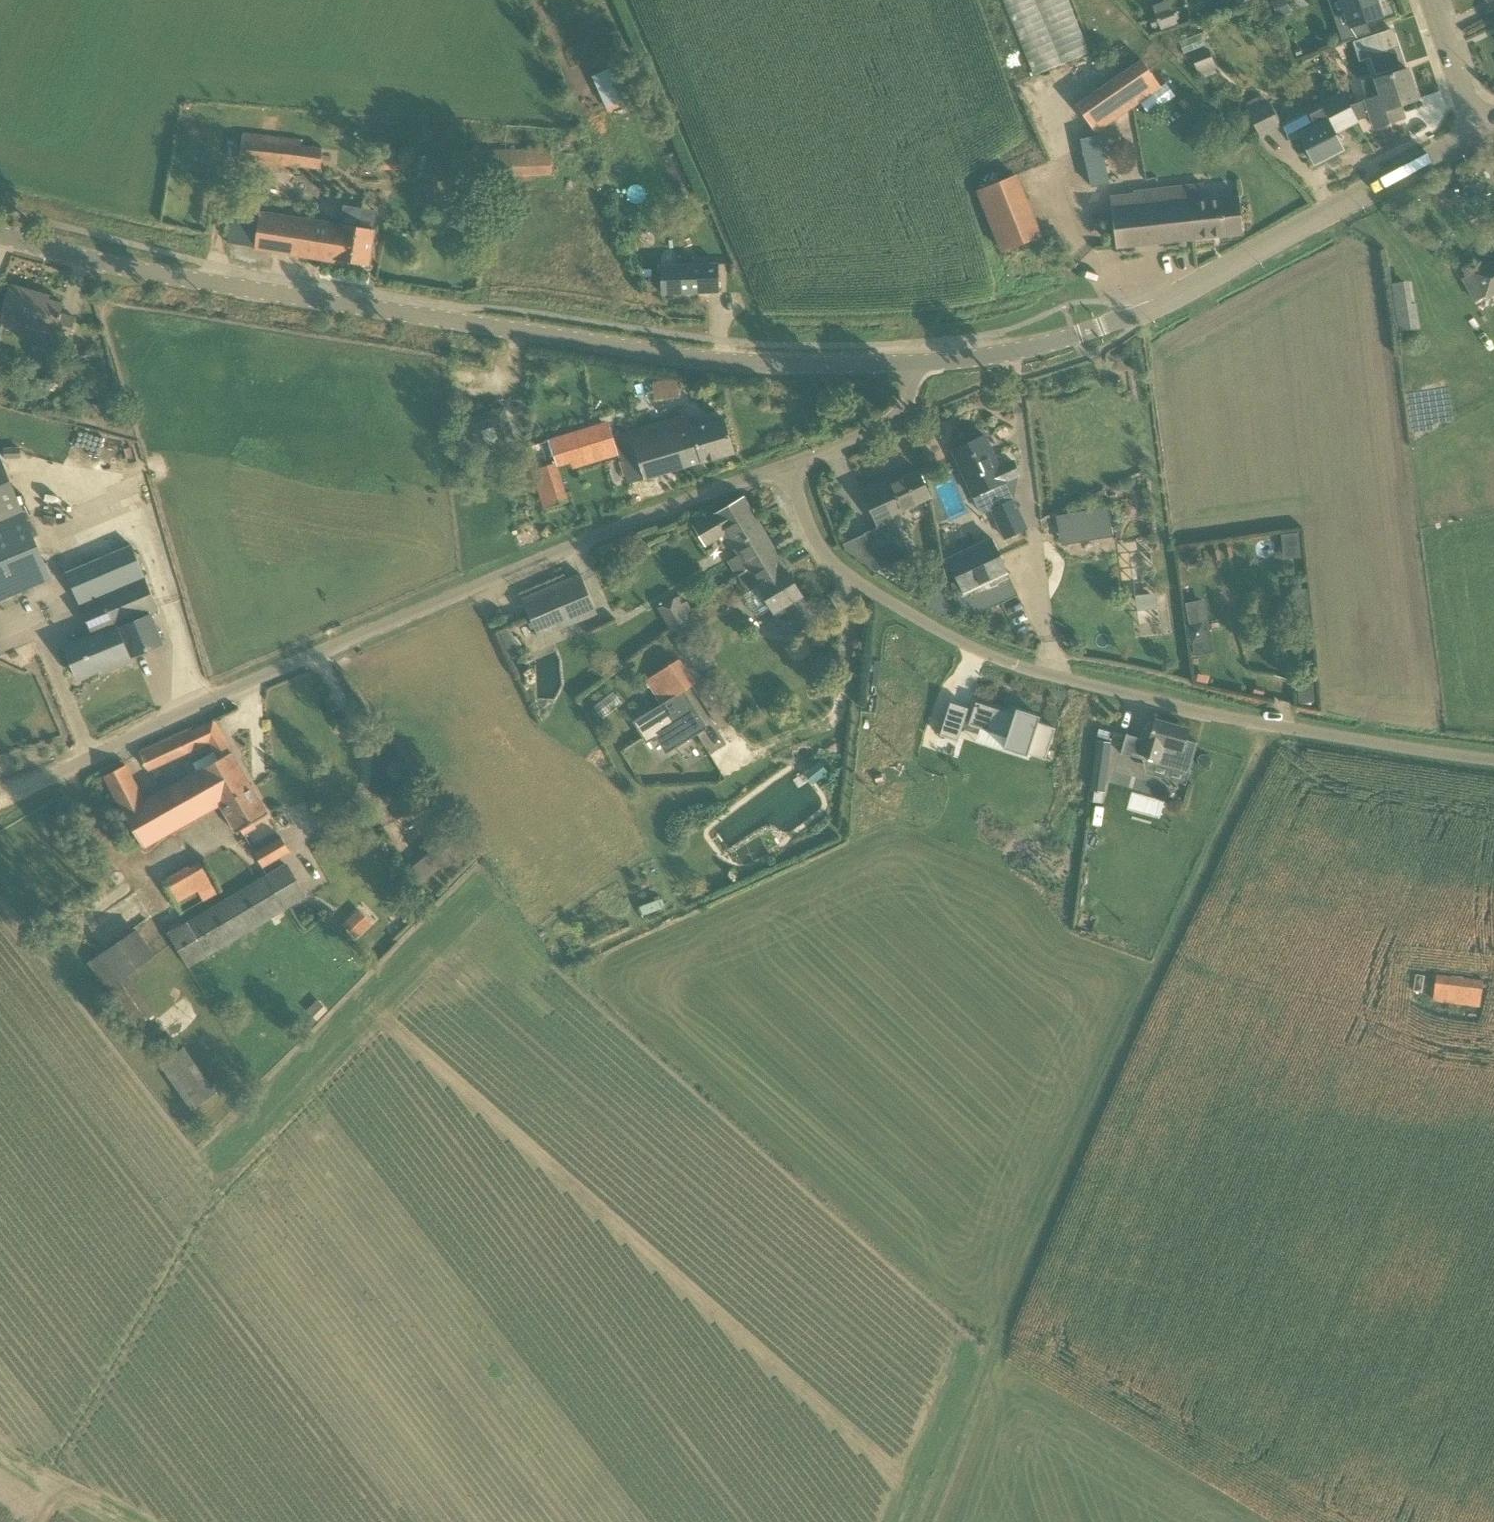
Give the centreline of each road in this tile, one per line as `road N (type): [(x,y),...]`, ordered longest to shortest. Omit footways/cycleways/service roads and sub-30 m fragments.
road 1 (tertiary): [(0,236),(202,281),(716,360),(910,361)]
road 2 (track): [(1274,726),(986,1353),(920,1521)]
road 3 (unclassified): [(0,800),(261,676),(661,506),(784,466)]
road 4 (unclassified): [(1493,760),(1274,726),(1075,682),(959,644),(826,553),(784,466)]
road 5 (tertiary): [(910,361),(1003,354),(1161,303),(1483,133)]
road 6 (unclassified): [(784,466),(889,423),(908,391),(910,361)]
road 7 (residential): [(1483,133),(1437,0)]
road 8 (track): [(0,1451),(13,1466),(109,1521)]

